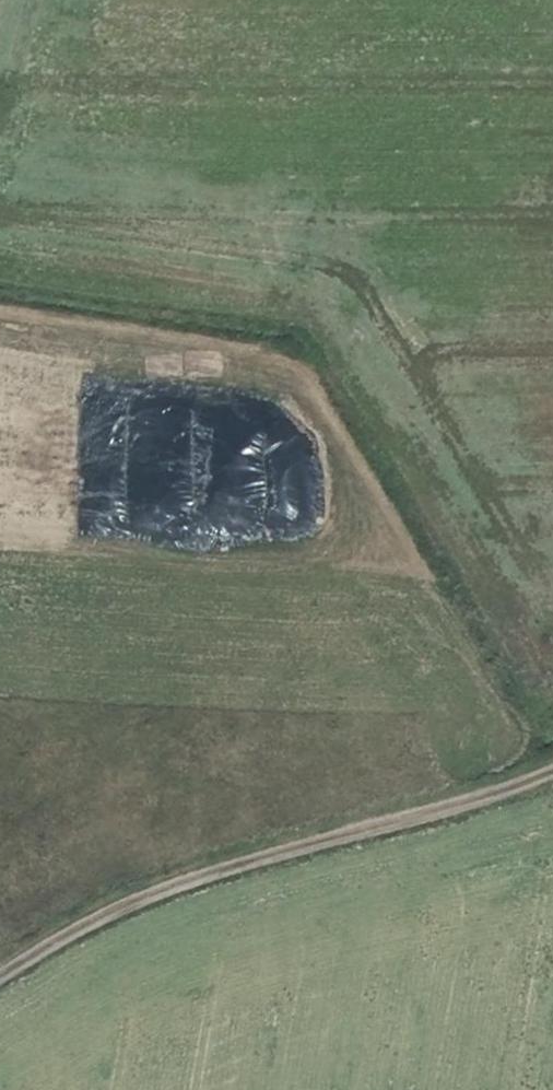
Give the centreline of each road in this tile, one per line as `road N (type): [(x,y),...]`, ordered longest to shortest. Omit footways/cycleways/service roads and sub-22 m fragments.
road 1 (track): [(0,977),(87,923),(186,882),(552,773)]

